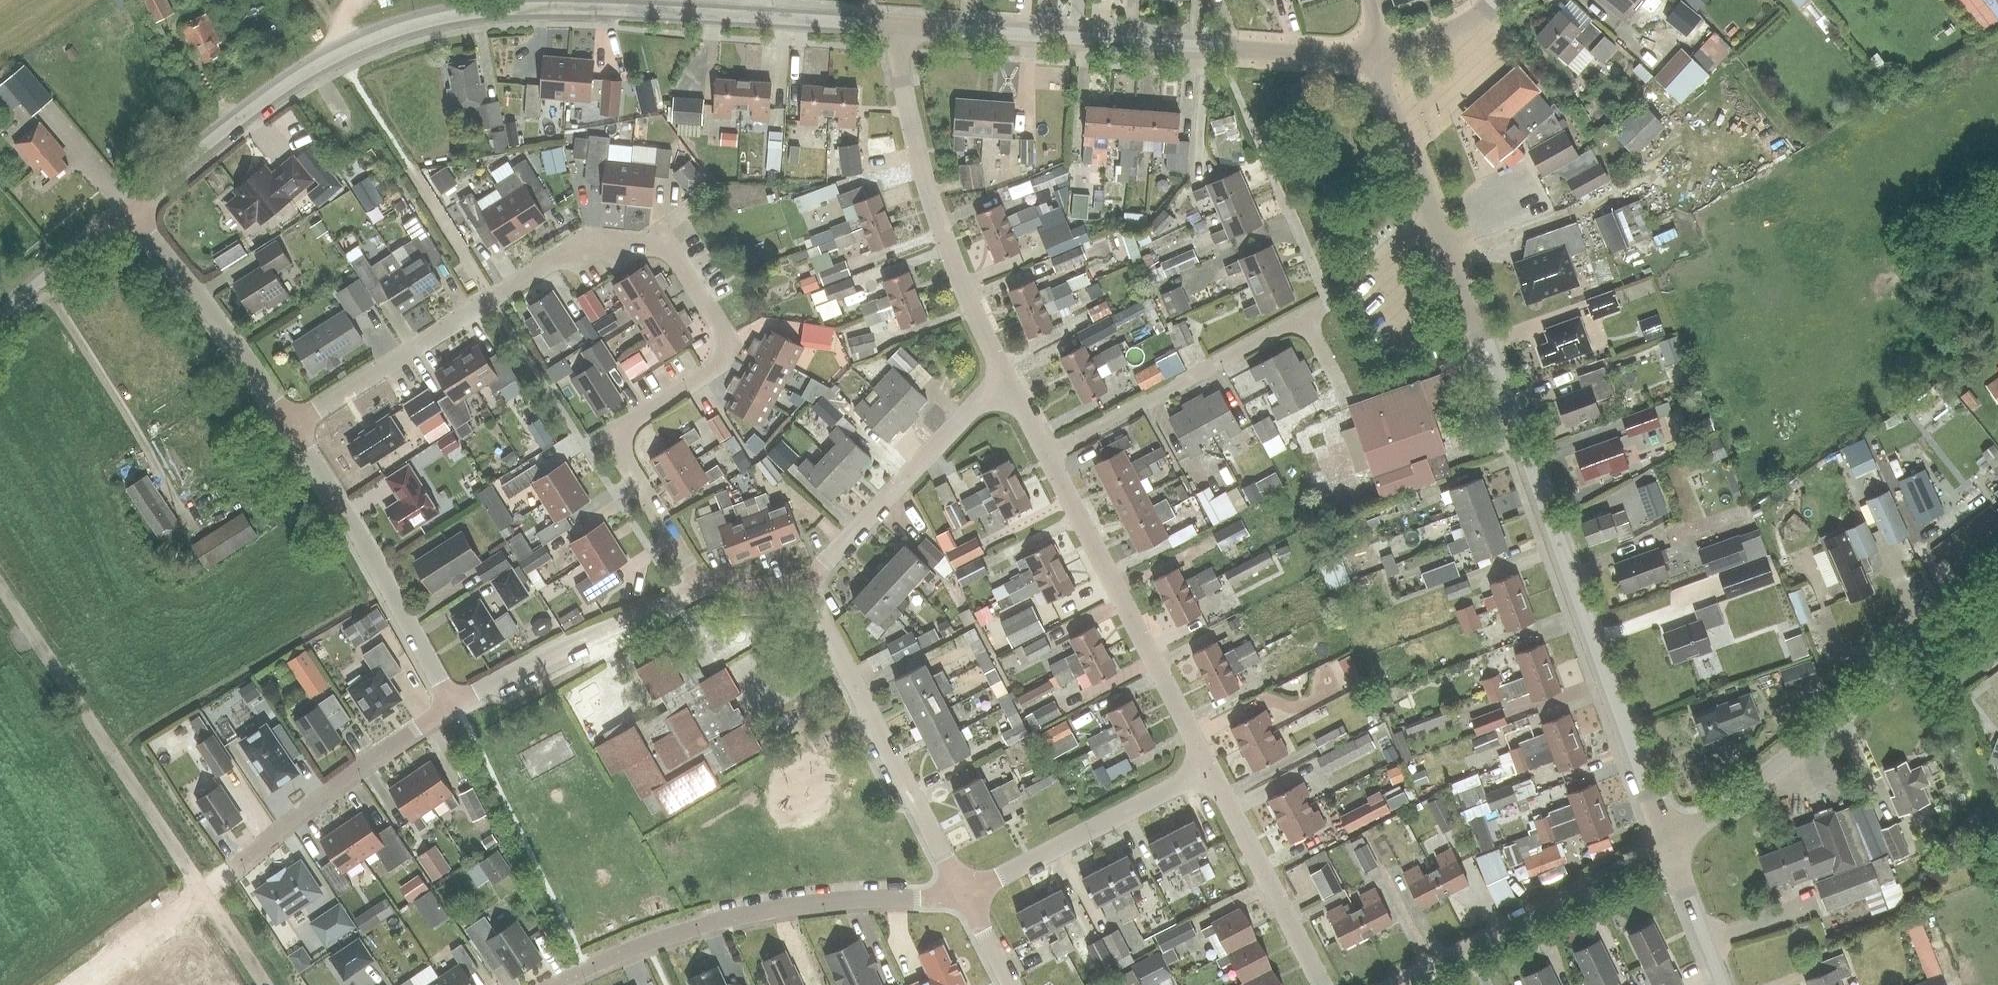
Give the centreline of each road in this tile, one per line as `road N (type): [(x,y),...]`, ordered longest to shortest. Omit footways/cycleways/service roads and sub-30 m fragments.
road 1 (unclassified): [(715,594),(678,563),(607,439),(716,371),(685,282),(642,247),(587,239),(290,426)]
road 2 (tertiary): [(1663,844),(1375,56)]
road 3 (tertiary): [(129,207),(295,80),(372,38),(459,15),(561,7),(894,28)]
road 4 (tertiary): [(894,28),(1375,56)]
road 5 (track): [(265,984),(0,590)]
road 6 (tertiary): [(1663,844),(1805,757),(1997,596)]
road 7 (unclassified): [(561,984),(689,932),(775,915),(963,899)]
road 8 (unclassified): [(1048,451),(1308,314),(1348,399)]
road 9 (residential): [(1004,385),(927,185),(893,63),(894,28)]
road 10 (residential): [(1208,768),(1048,451)]
road 11 (unclassified): [(963,899),(796,593)]
road 12 (unclassified): [(452,707),(290,426)]
road 13 (residential): [(1378,984),(1663,844)]
road 14 (unclassified): [(796,593),(980,400),(1004,385)]
road 15 (unclassified): [(715,594),(632,615),(452,707)]
road 16 (unclassified): [(963,899),(1208,768)]
road 17 (track): [(42,280),(185,517)]
road 18 (unclassified): [(290,426),(129,207)]
road 19 (unclassified): [(452,707),(345,779),(242,866)]
road 20 (residential): [(1319,984),(1208,768)]
road 21 (tertiary): [(0,315),(129,207)]
road 22 (tertiary): [(1717,984),(1663,844)]
road 23 (residential): [(1375,56),(1470,21),(1489,0)]

